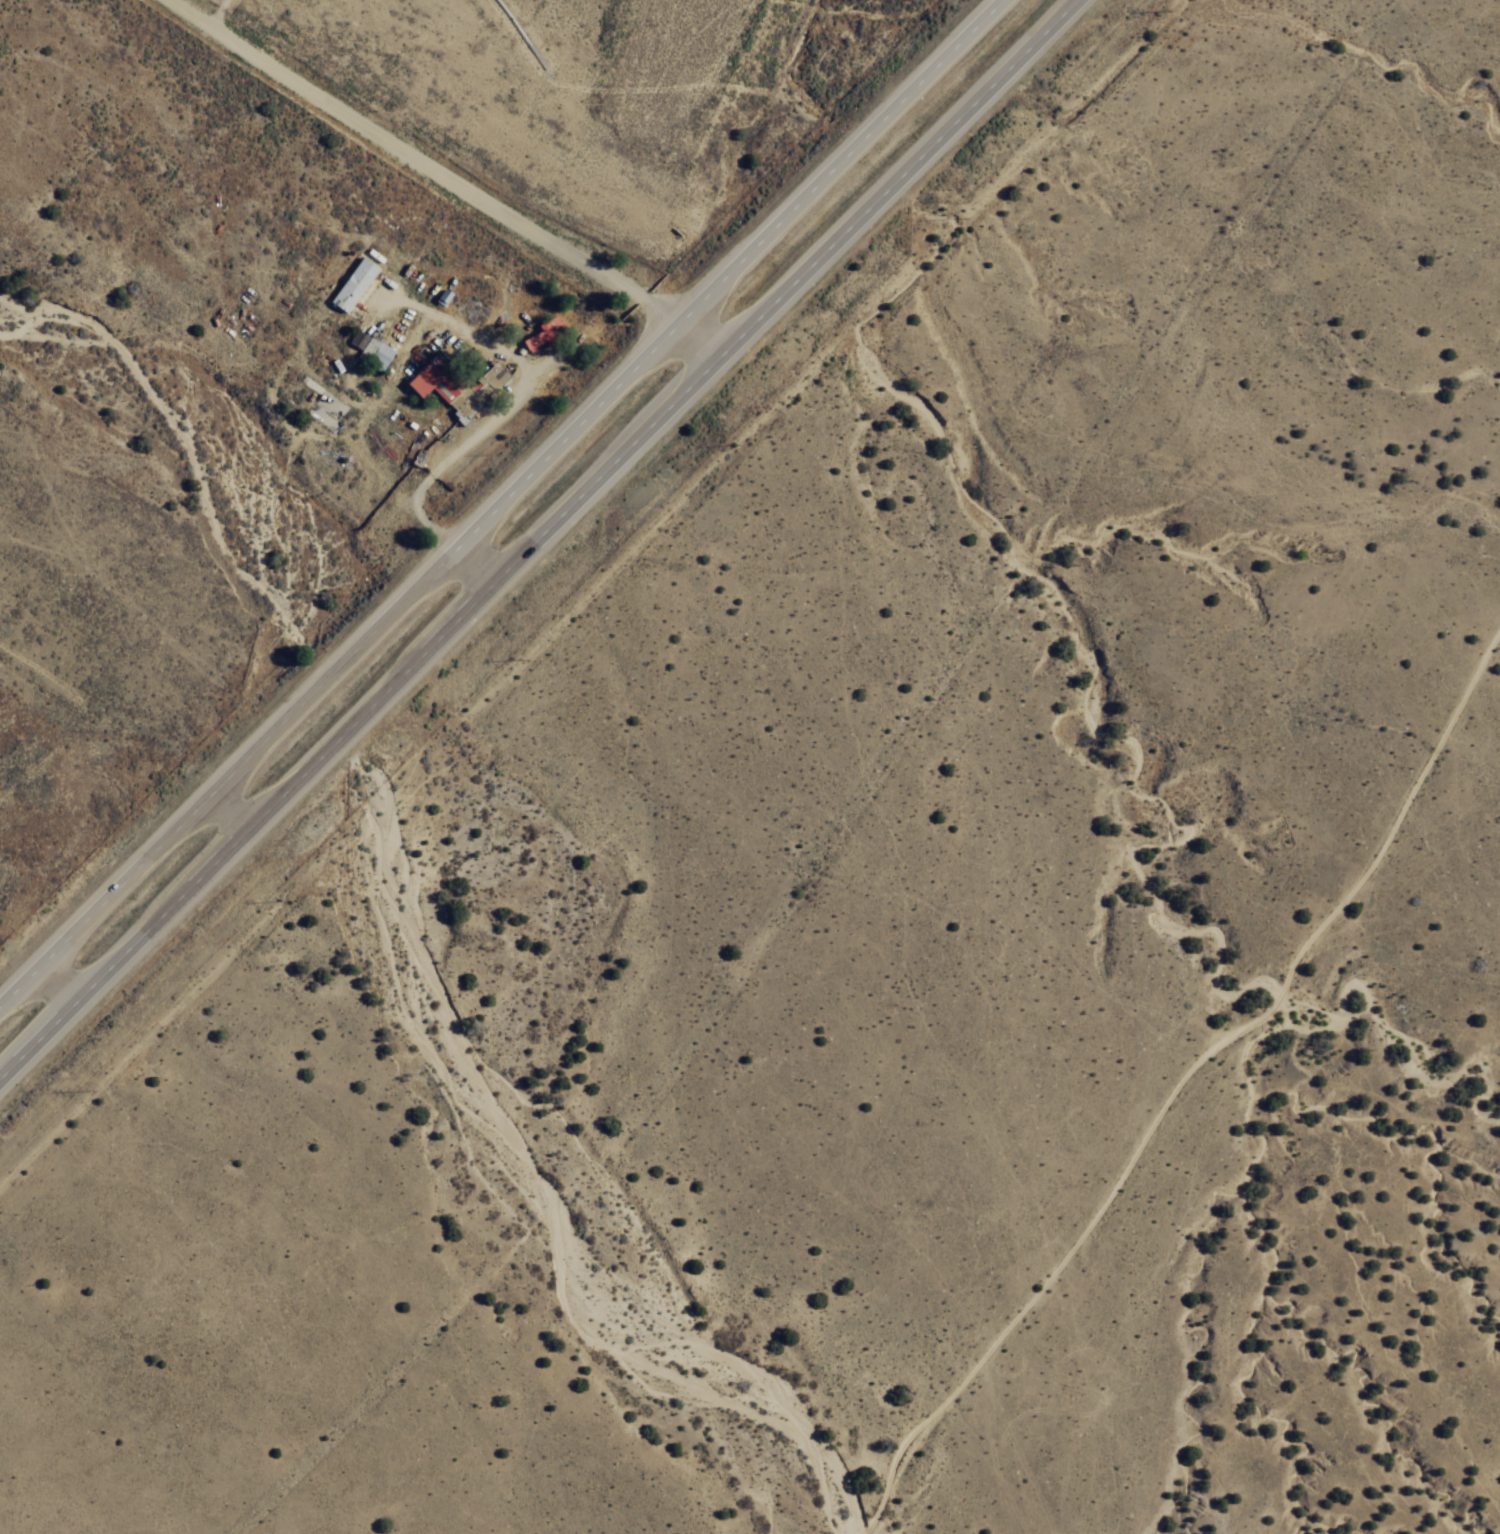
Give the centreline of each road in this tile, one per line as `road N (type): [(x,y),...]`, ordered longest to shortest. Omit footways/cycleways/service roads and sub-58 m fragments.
road 1 (trunk): [(0,1079),(1074,0)]
road 2 (trunk): [(1002,0),(0,1006)]
road 3 (track): [(888,1533),(1499,717)]

